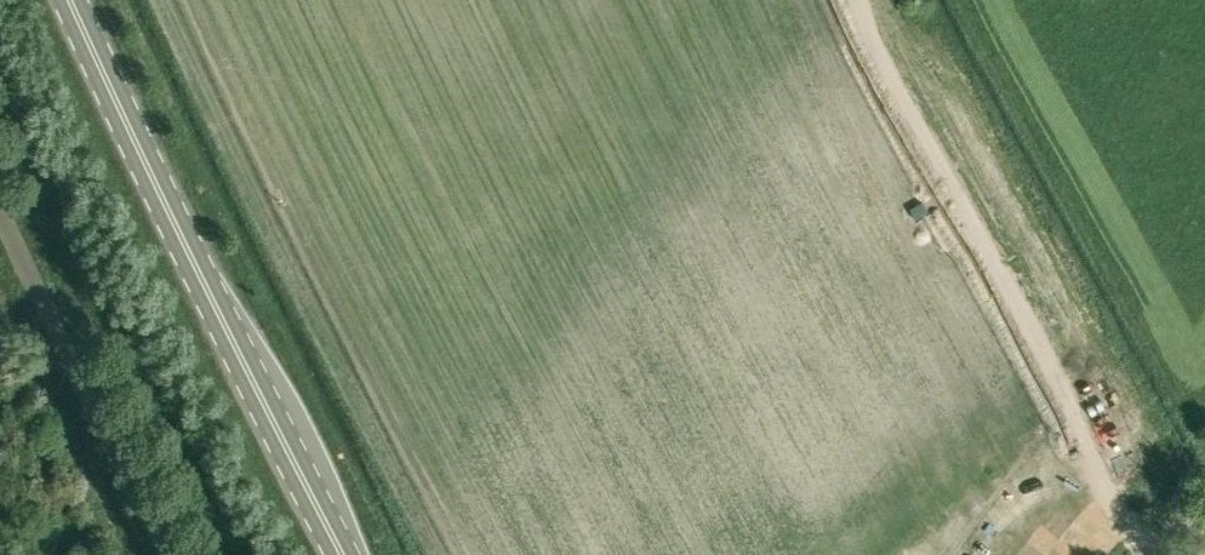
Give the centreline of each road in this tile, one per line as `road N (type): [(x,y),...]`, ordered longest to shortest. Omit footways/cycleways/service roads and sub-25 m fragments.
road 1 (primary): [(70,0),(128,132),(341,554)]
road 2 (unclassified): [(176,554),(0,222)]

